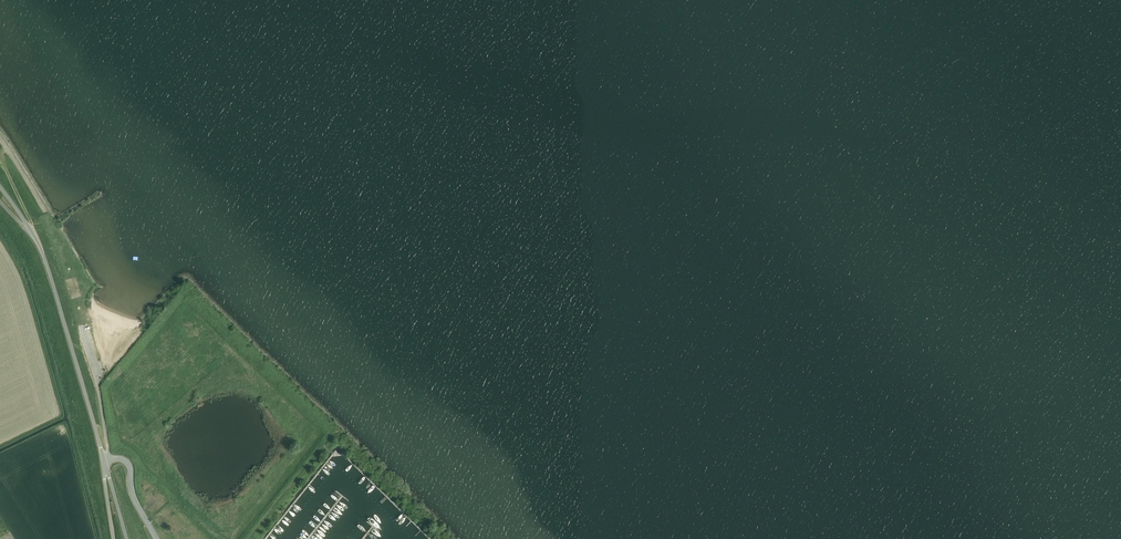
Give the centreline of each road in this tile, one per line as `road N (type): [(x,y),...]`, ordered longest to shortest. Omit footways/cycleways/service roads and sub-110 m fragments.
road 1 (unclassified): [(104,458),(43,254),(0,186)]

